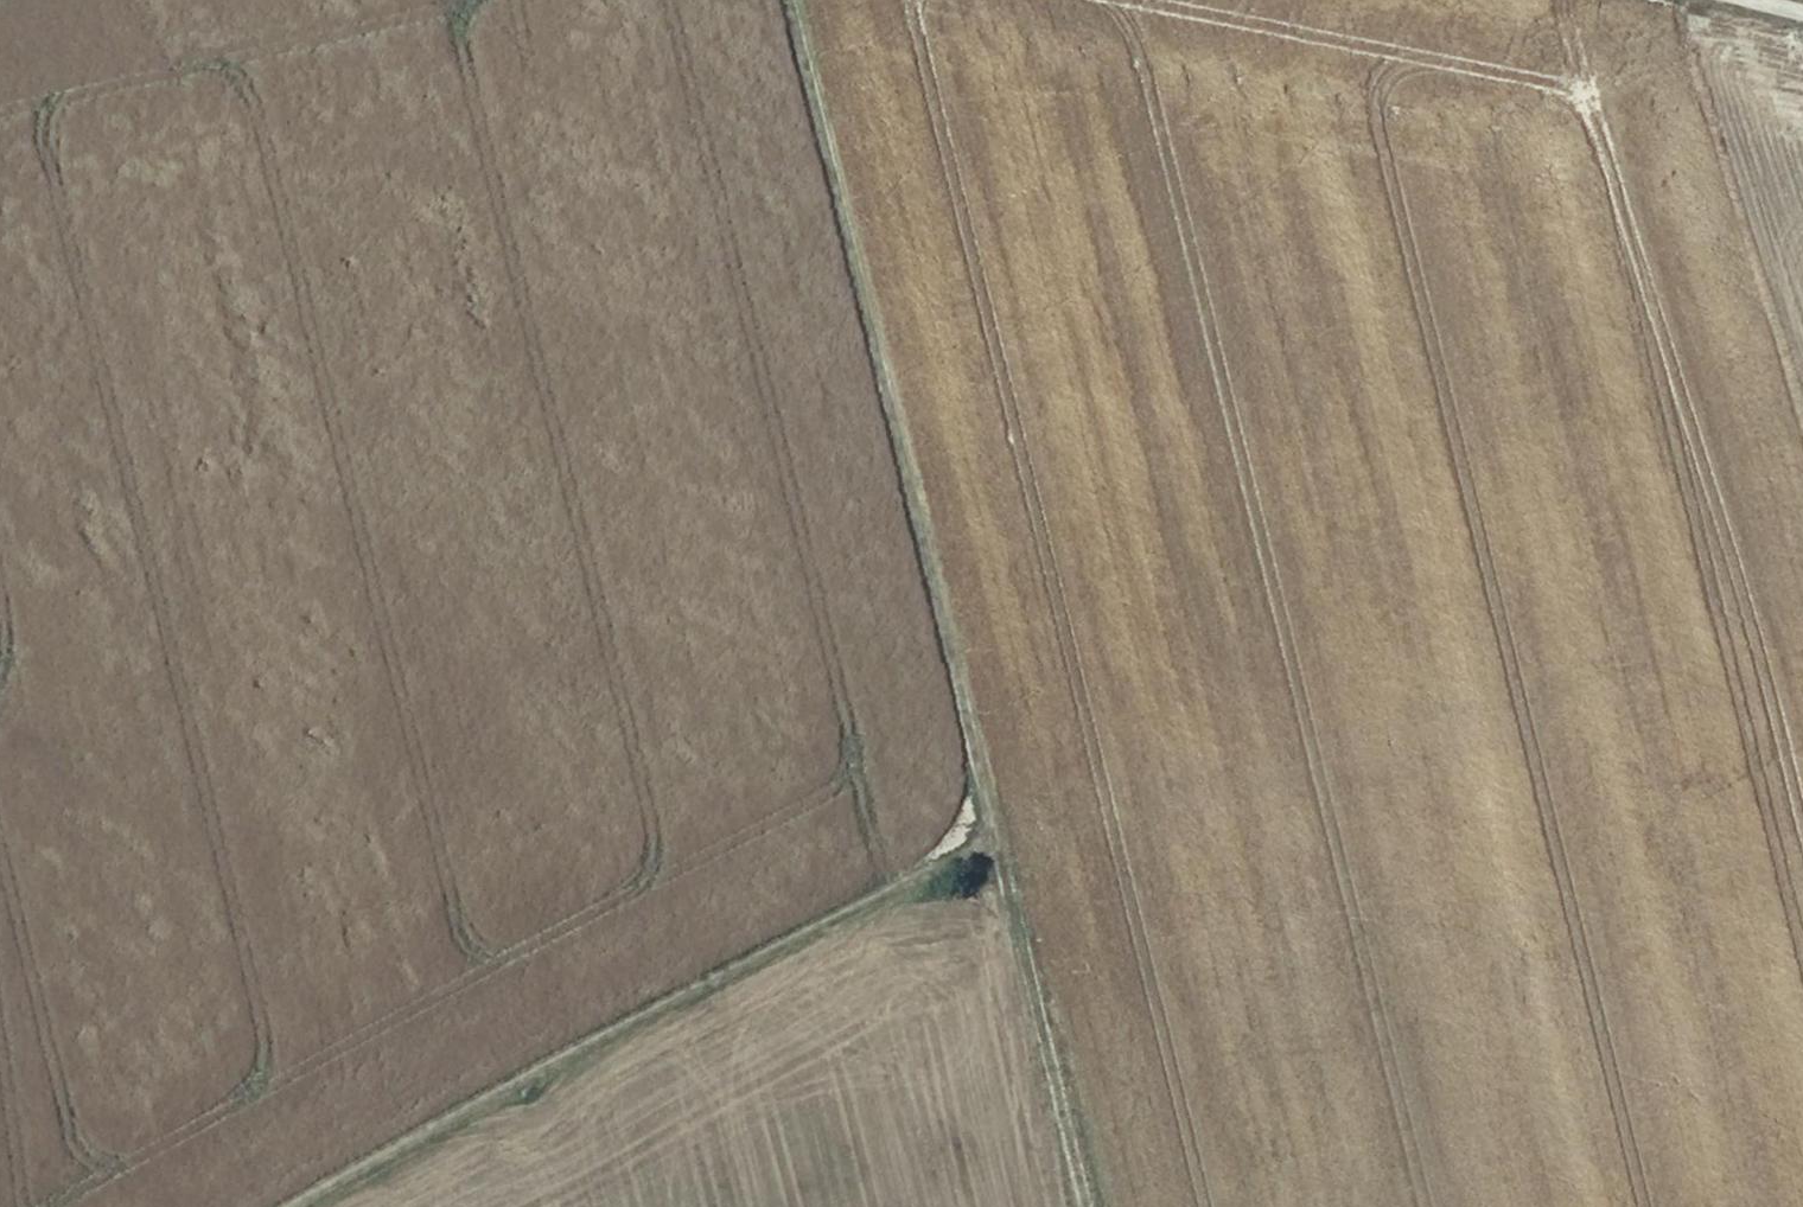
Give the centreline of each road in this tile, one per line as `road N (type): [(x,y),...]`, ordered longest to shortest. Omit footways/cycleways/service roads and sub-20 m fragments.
road 1 (track): [(290,1206),(1001,825),(809,0)]

